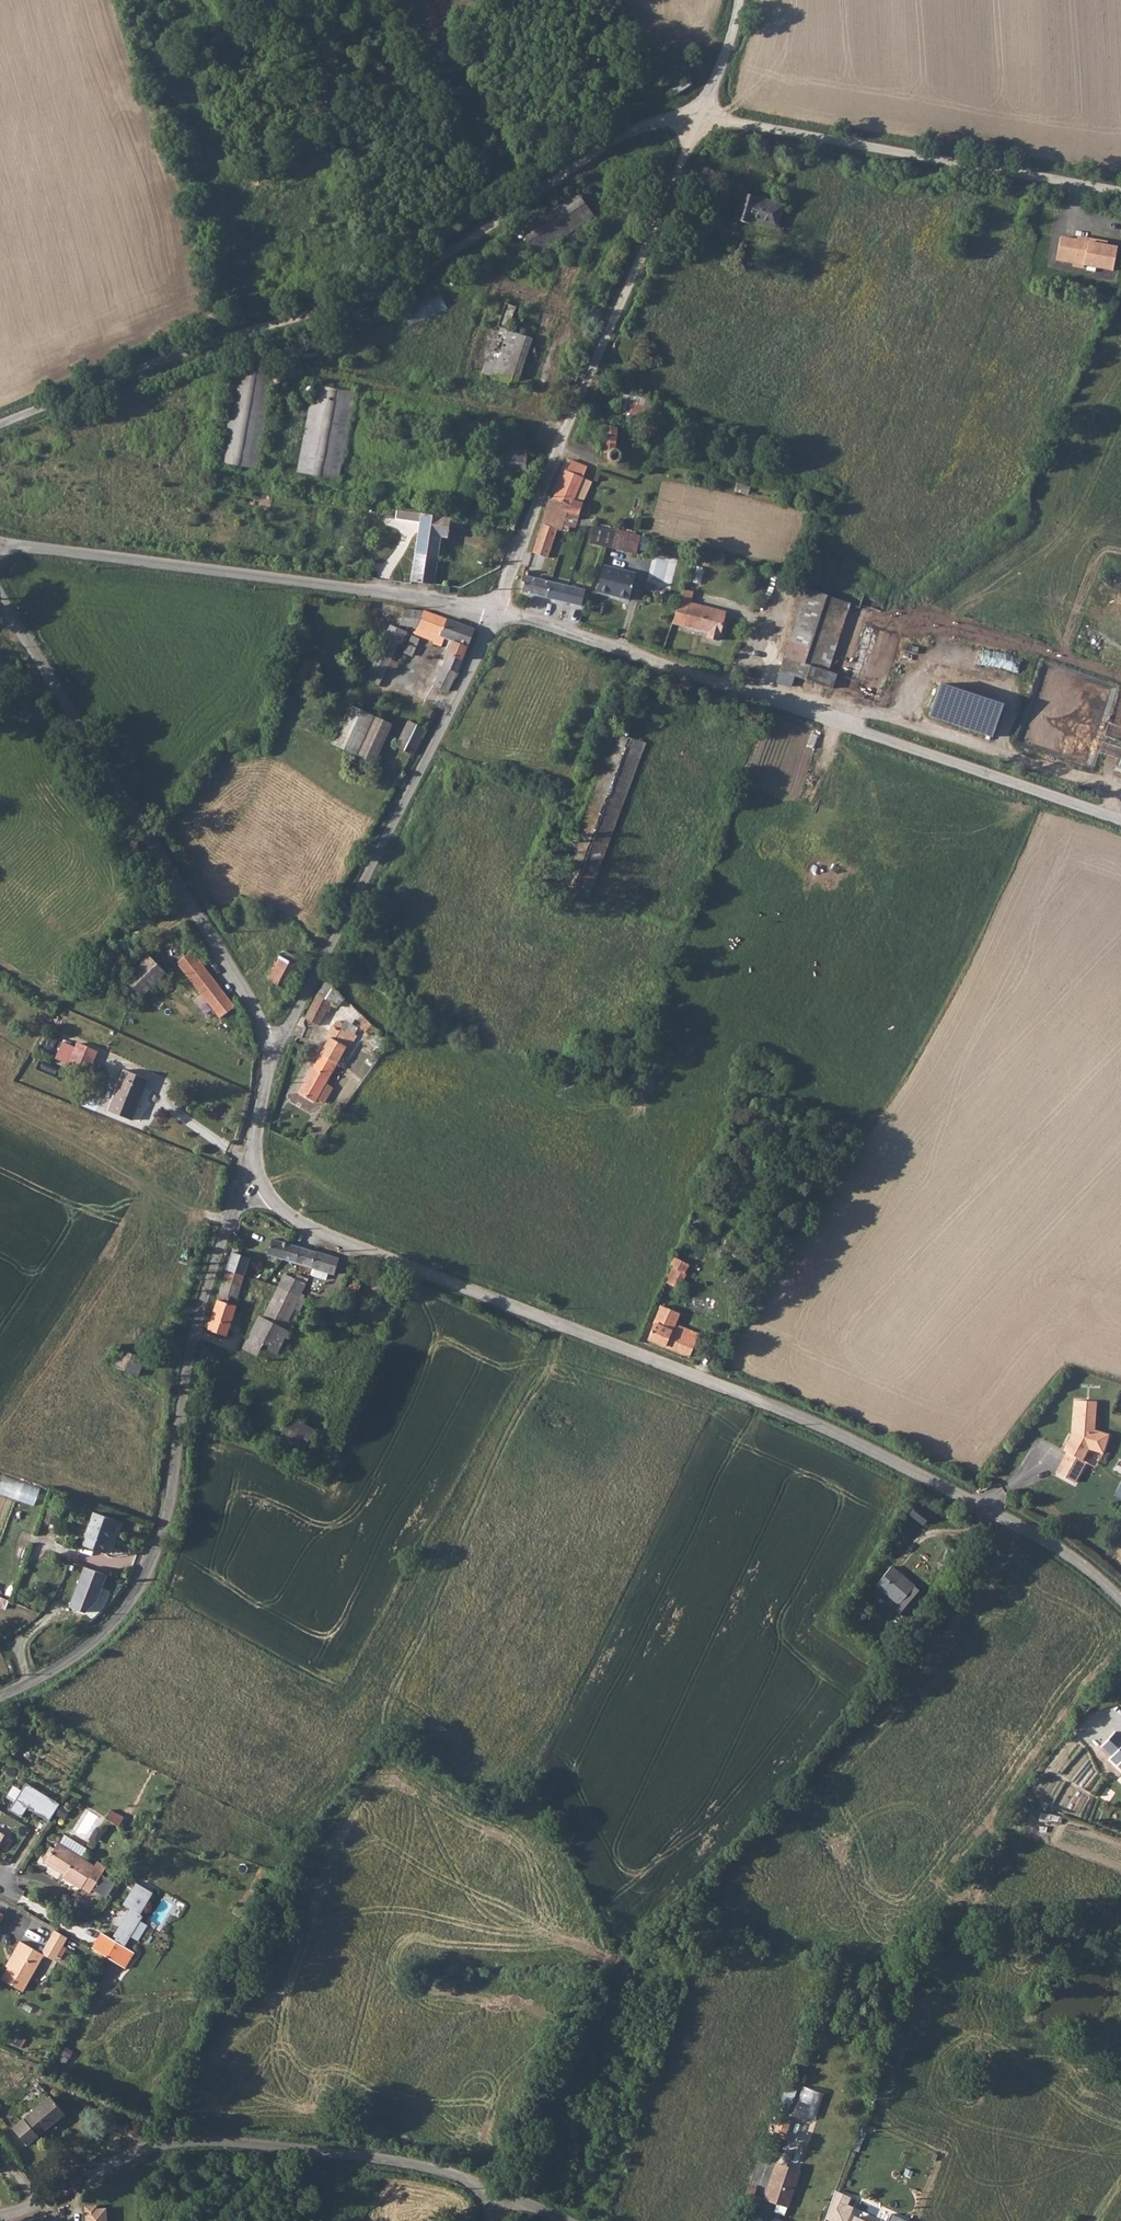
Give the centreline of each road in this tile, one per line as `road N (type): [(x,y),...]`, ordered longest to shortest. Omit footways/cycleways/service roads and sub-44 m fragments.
road 1 (tertiary): [(262,1185),(308,1227),(829,1430),(1032,1533),(1120,1601)]
road 2 (unclassified): [(712,119),(664,121),(615,141),(421,276),(0,426)]
road 3 (unclassified): [(495,612),(1120,822)]
road 4 (unclassified): [(262,1185),(237,1204),(221,1238),(190,1345),(171,1492),(154,1557),(118,1612),(76,1653),(0,1698)]
road 5 (unclassified): [(495,612),(566,430),(712,119)]
road 6 (tertiary): [(0,596),(246,993),(266,1047)]
road 7 (unclassified): [(495,2190),(372,2154),(176,2141),(0,2215)]
road 8 (unclassified): [(0,544),(495,612)]
road 9 (unclassified): [(266,1047),(289,1027),(495,612)]
road 10 (unclassified): [(1120,193),(712,119)]
road 11 (tertiary): [(266,1047),(254,1157),(262,1185)]
road 12 (unclassified): [(712,119),(736,40),(736,0)]

